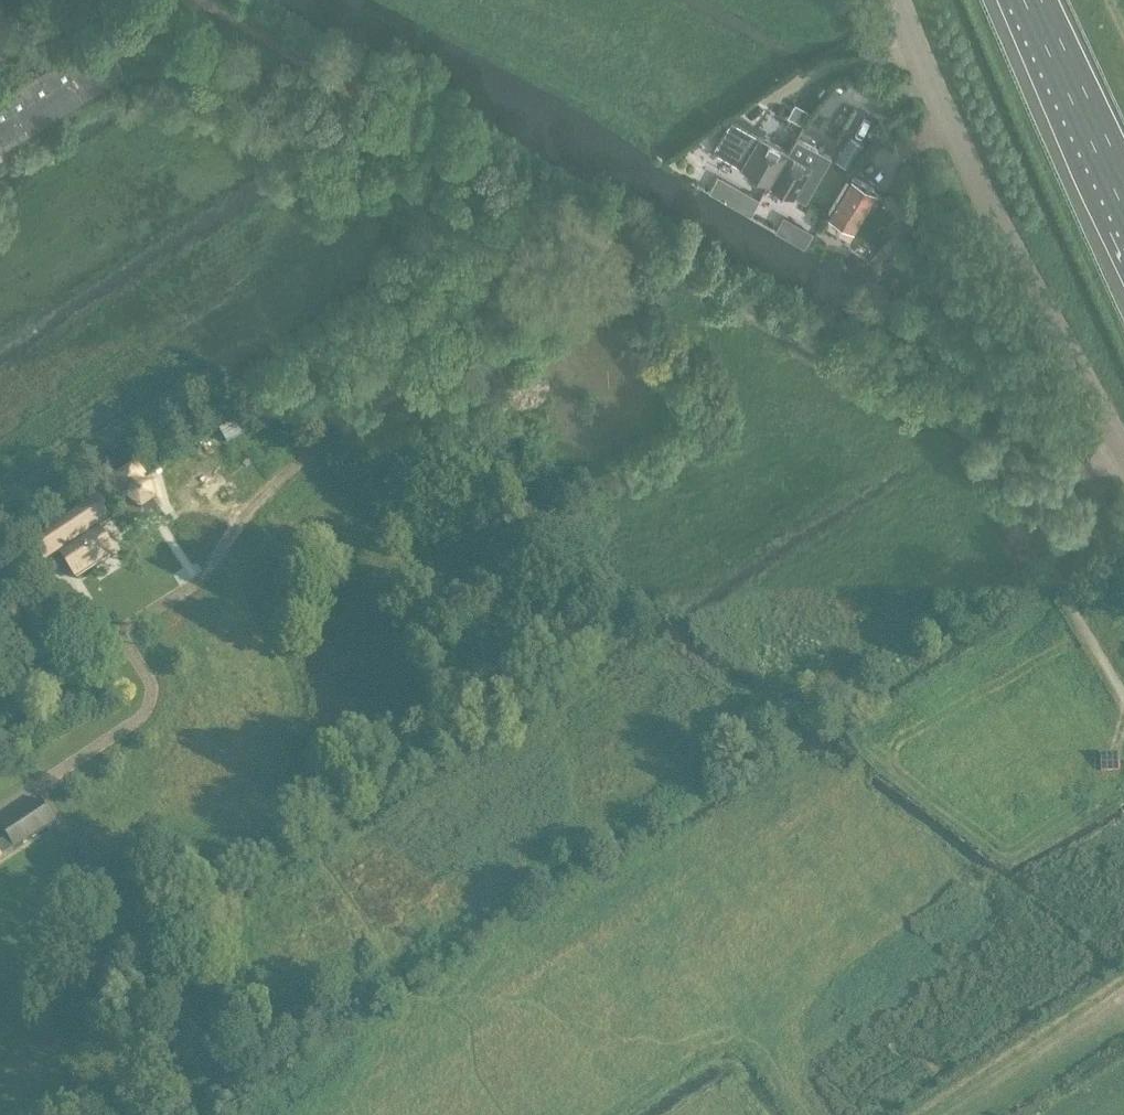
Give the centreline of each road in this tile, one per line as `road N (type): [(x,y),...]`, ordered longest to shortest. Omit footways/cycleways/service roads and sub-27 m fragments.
road 1 (tertiary): [(1123,459),(932,85),(897,0)]
road 2 (motorway): [(1038,0),(1123,188)]

